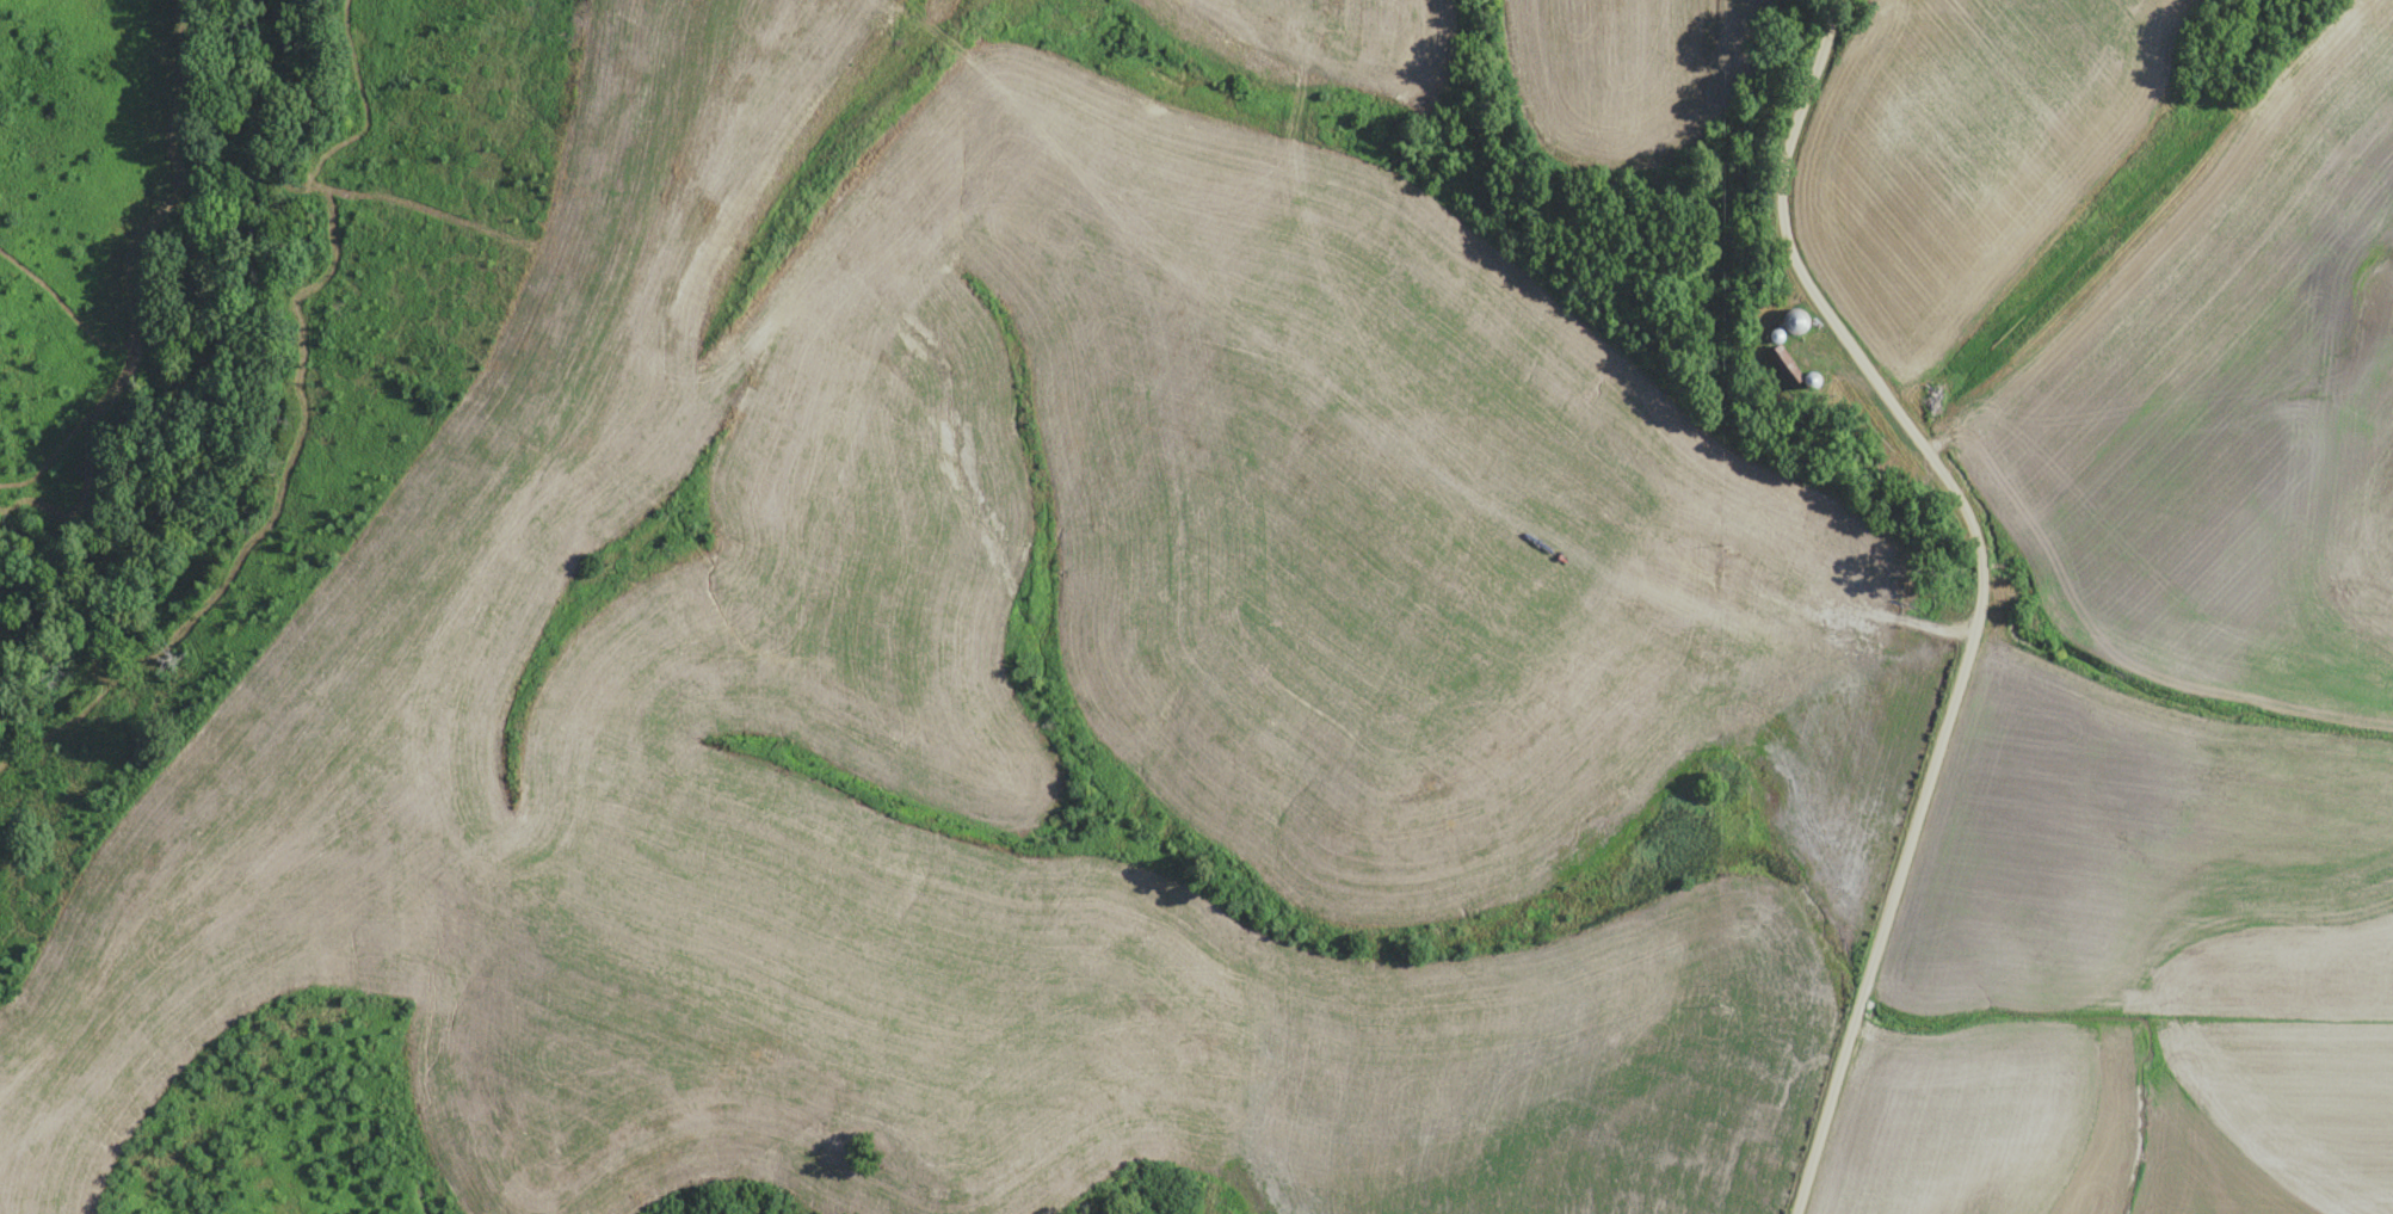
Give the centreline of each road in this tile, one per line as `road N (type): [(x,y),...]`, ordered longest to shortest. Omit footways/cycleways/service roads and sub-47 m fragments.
road 1 (residential): [(1799,1213),(1985,599),(1980,547),(1961,497),(1819,301),(1787,236),(1782,183),(1838,0)]

